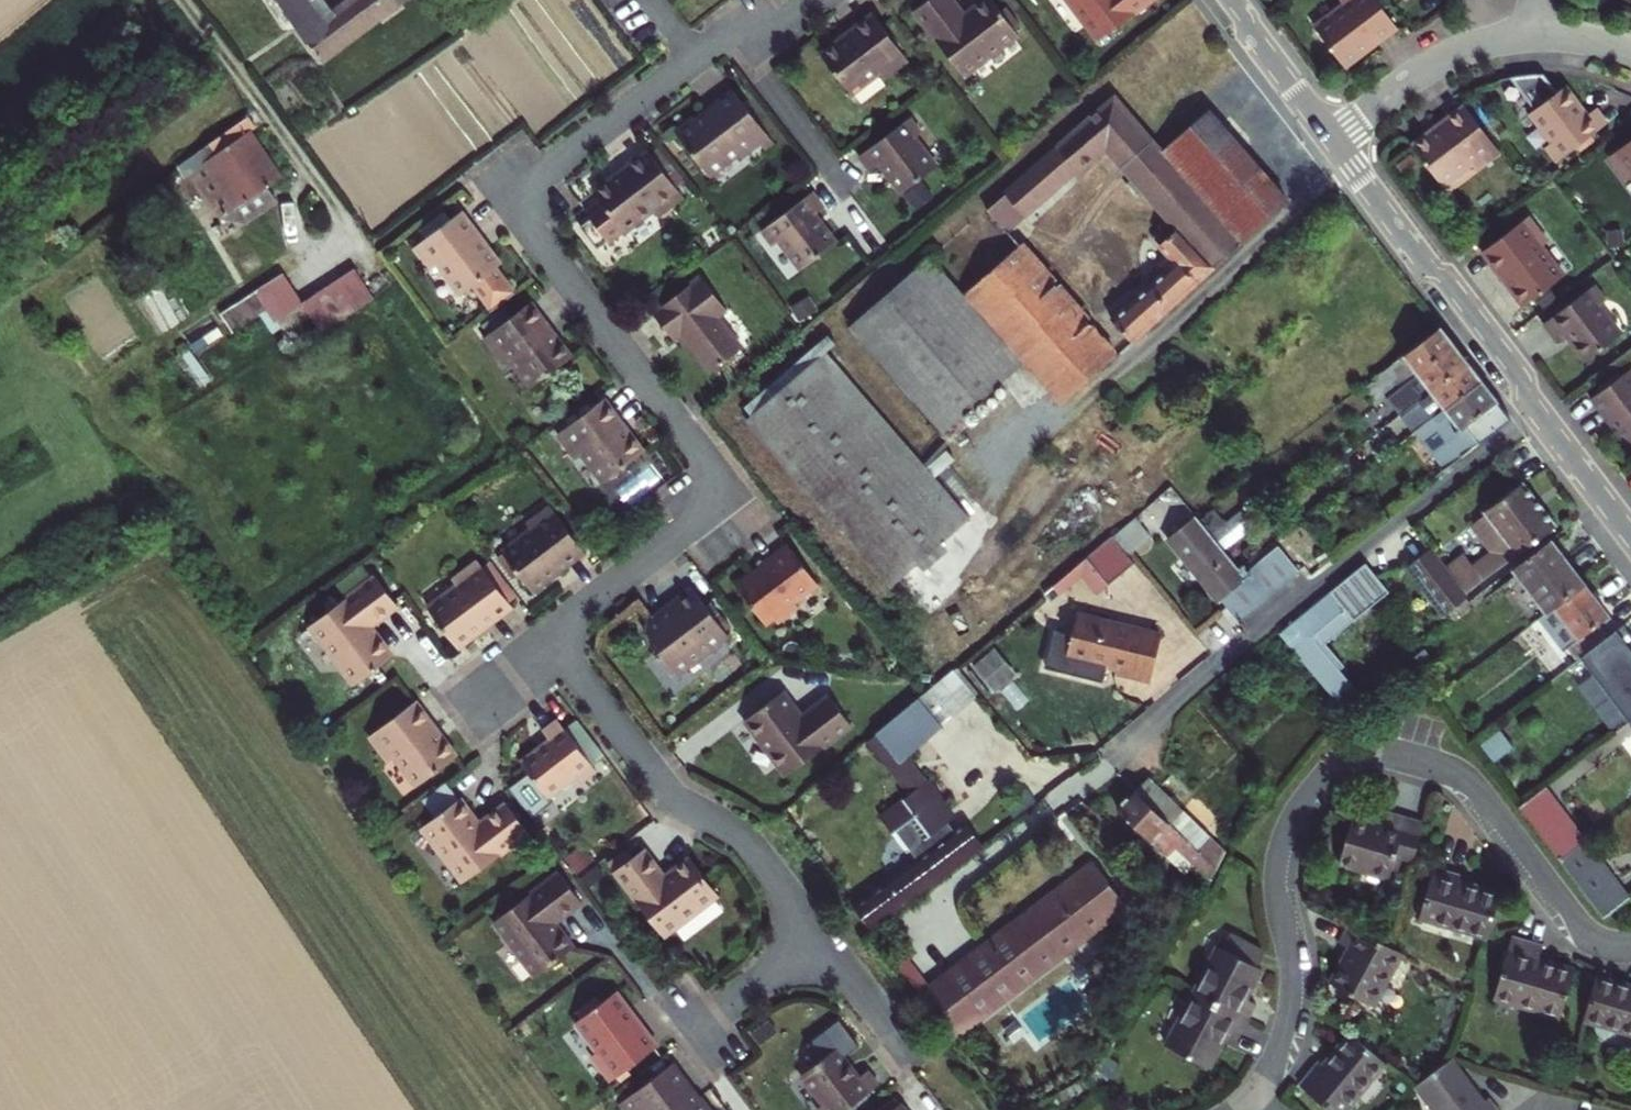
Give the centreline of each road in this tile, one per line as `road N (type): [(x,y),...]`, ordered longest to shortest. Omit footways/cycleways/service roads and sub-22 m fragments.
road 1 (residential): [(549,635),(732,496),(508,200),(730,34)]
road 2 (residential): [(1630,947),(1600,942),(1579,927),(1473,784),(1393,755),(1352,756),(1314,783),(1279,847),(1274,877),(1291,1001),(1277,1053),(1252,1093)]
road 3 (track): [(178,0),(505,447)]
road 4 (residential): [(1133,744),(1222,658),(1536,411)]
road 5 (residential): [(549,635),(674,800),(748,843),(818,935)]
road 6 (tertiary): [(1331,140),(1421,260),(1446,277),(1536,411)]
road 7 (residential): [(1331,140),(1442,61),(1530,39)]
road 8 (residential): [(730,34),(841,183)]
road 9 (tertiary): [(1222,0),(1331,140)]
road 10 (residential): [(692,1030),(818,935)]
road 11 (tertiary): [(1536,411),(1630,535)]
road 12 (residential): [(818,935),(907,1056)]

